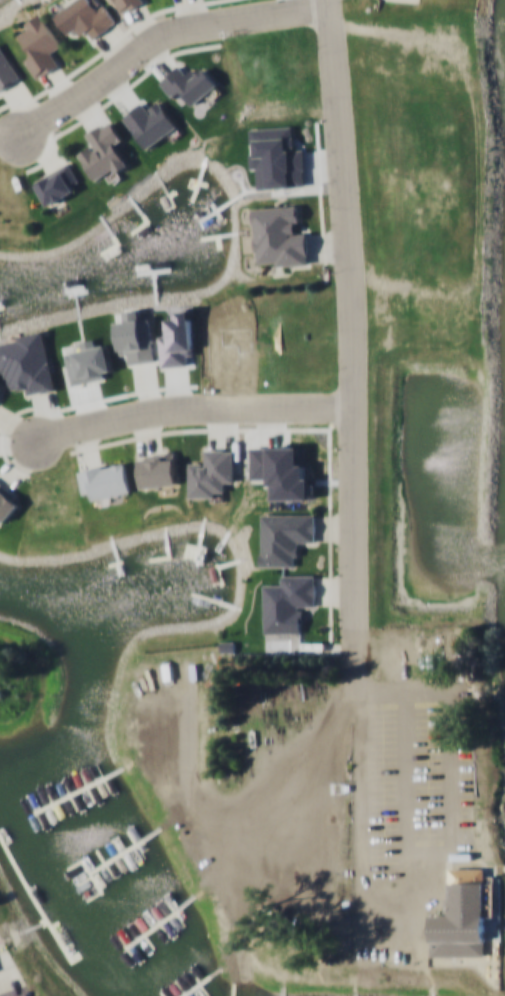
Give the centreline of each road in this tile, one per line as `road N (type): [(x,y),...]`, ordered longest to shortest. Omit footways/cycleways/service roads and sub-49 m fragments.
road 1 (residential): [(326,0),(349,341),(360,883)]
road 2 (residential): [(327,6),(169,34),(17,141)]
road 3 (residential): [(351,409),(185,410),(34,444)]

